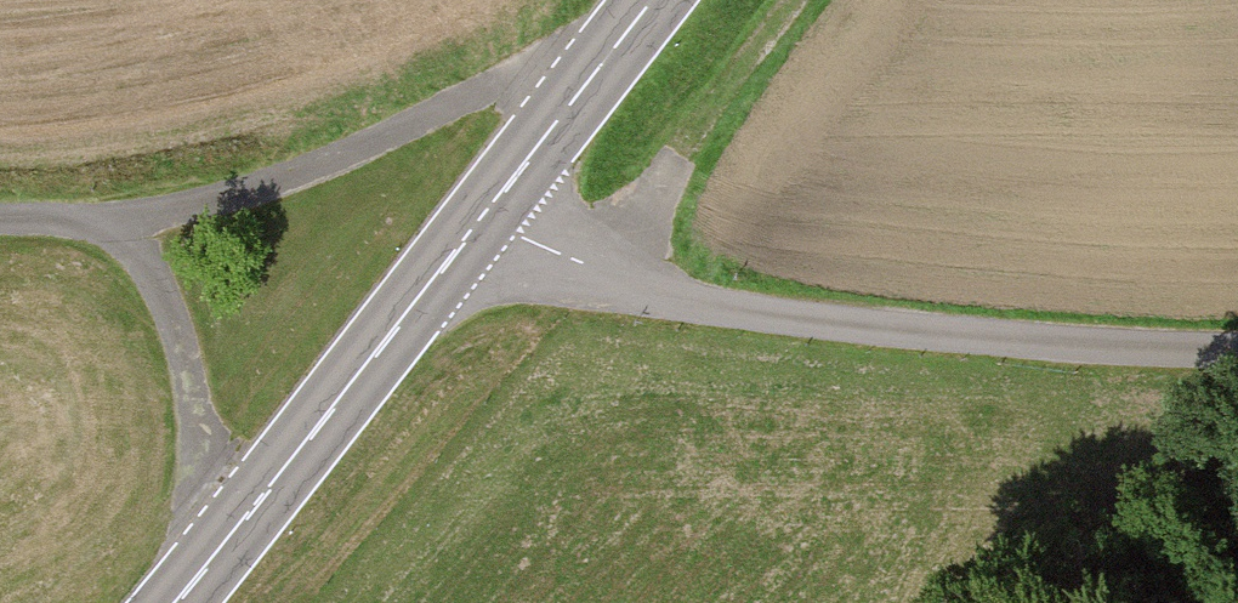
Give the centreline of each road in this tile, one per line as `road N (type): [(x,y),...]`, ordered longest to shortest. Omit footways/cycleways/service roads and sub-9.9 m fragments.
road 1 (track): [(477,229),(605,279),(736,313),(888,335),(1237,355)]
road 2 (primary): [(173,602),(654,0)]
road 3 (track): [(0,224),(209,207),(365,159),(518,85),(652,0)]
road 4 (track): [(73,221),(123,233),(157,269),(187,340),(201,461),(193,580)]
road 5 (track): [(812,0),(605,279)]

